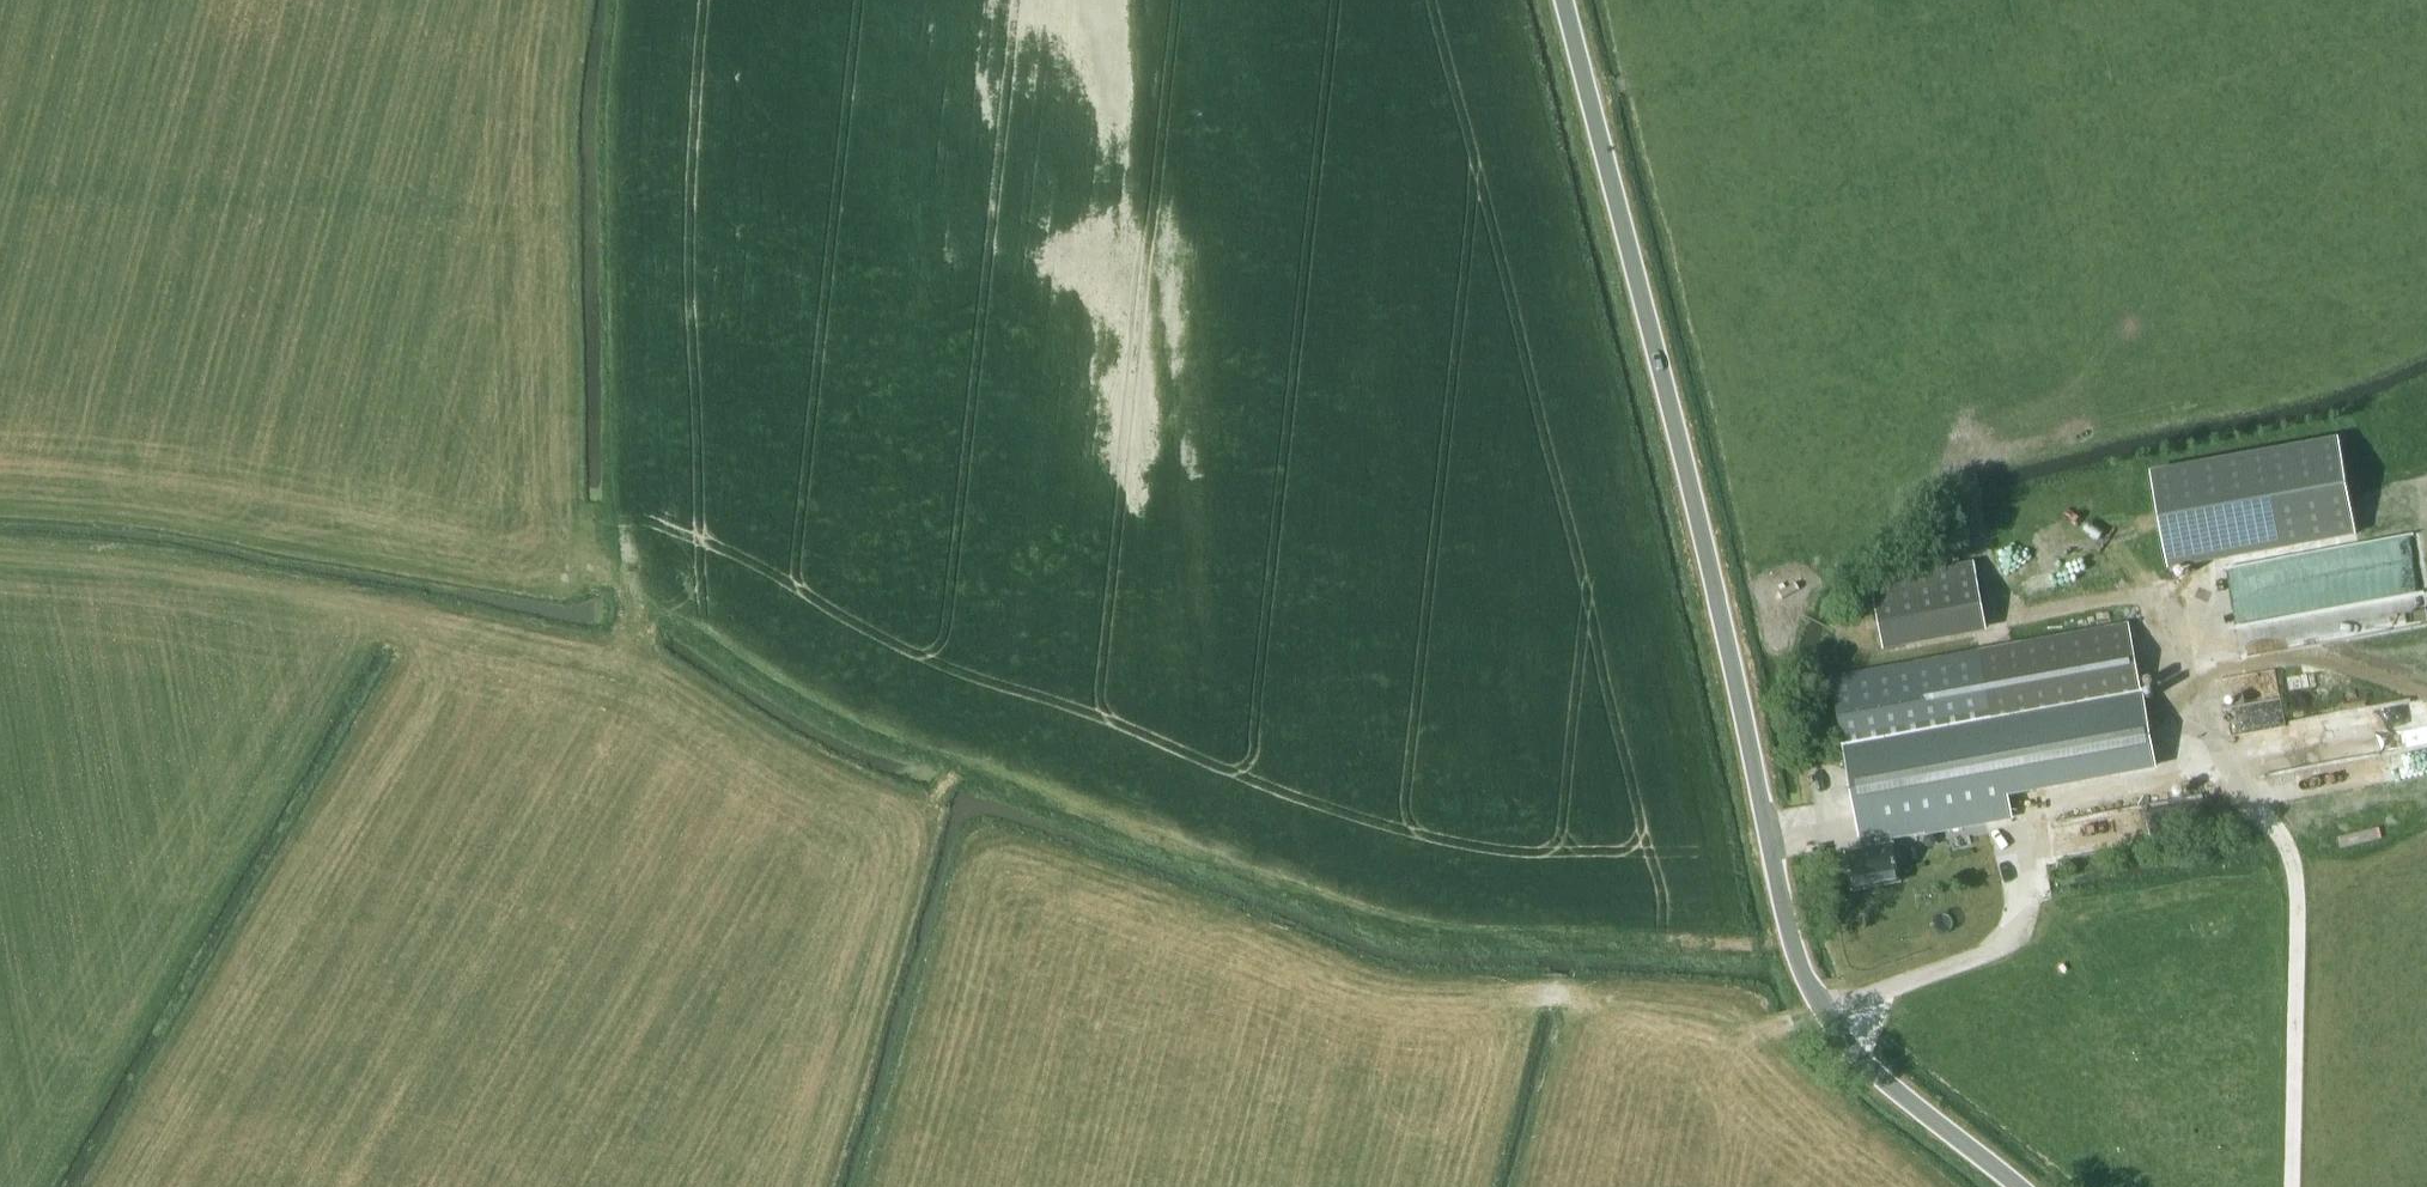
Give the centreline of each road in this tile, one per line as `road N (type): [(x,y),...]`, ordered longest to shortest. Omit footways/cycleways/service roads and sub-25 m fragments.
road 1 (unclassified): [(2039,1186),(1847,1034),(1798,954),(1709,562),(1564,0)]

